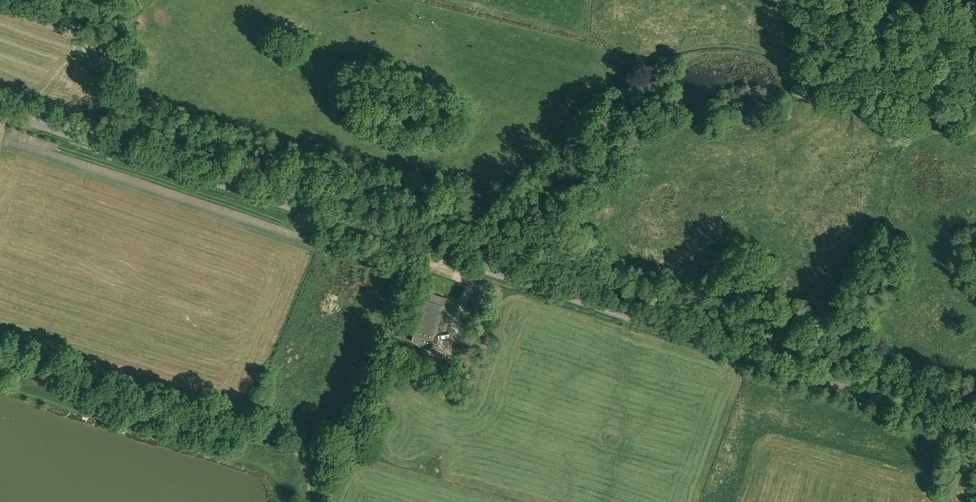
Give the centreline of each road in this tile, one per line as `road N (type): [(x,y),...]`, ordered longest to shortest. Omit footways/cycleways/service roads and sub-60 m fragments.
road 1 (unclassified): [(975,427),(0,110)]

